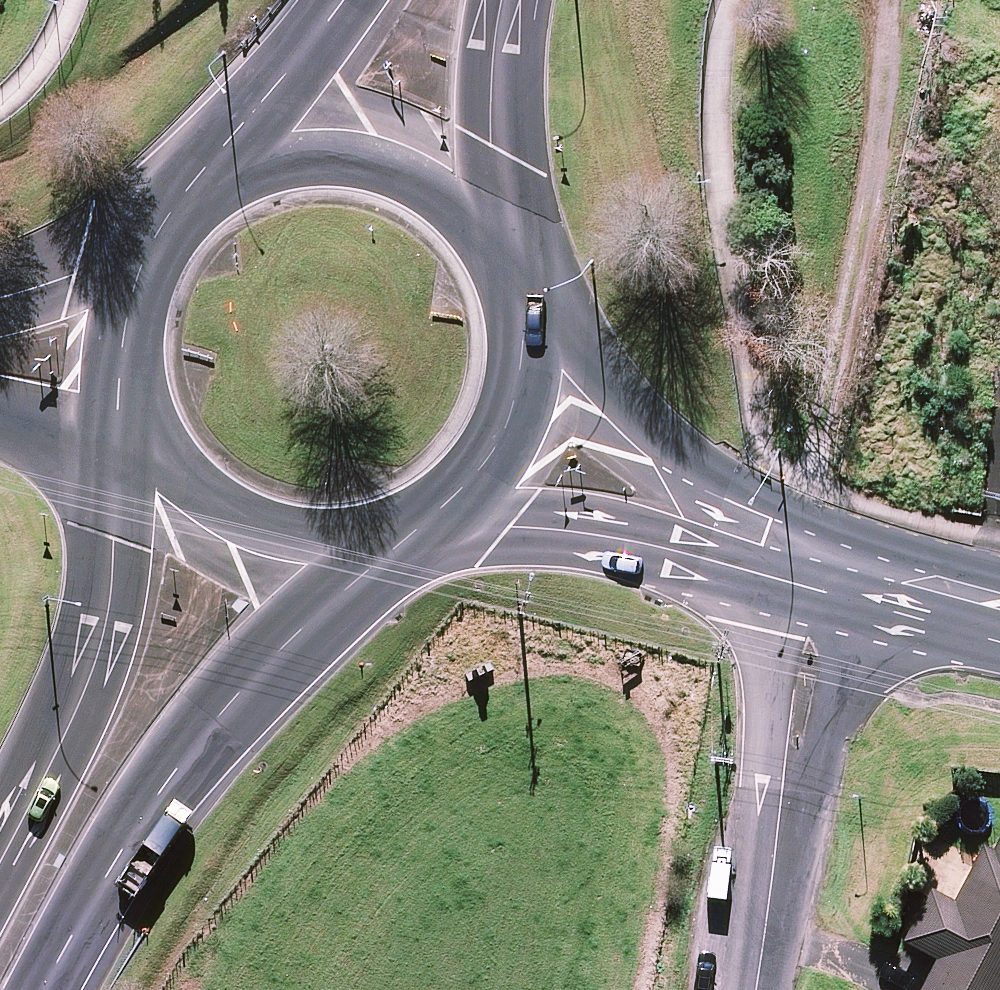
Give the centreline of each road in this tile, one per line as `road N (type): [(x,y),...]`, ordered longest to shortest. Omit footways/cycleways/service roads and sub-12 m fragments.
road 1 (trunk): [(400,541),(236,696),(116,859),(46,989)]
road 2 (track): [(893,0),(869,184),(796,556)]
road 3 (trunk): [(0,862),(64,738),(104,633),(126,437)]
road 4 (residential): [(752,989),(821,564)]
road 5 (trunk): [(194,181),(336,153),(383,164),(427,184),(474,224),(516,281)]
road 6 (tertiary): [(519,289),(749,541)]
road 7 (tertiary): [(749,541),(514,526),(428,531)]
road 8 (trunk): [(400,541),(312,540),(253,519),(126,437)]
road 9 (trunk): [(508,0),(500,140),(516,281)]
road 10 (trunk): [(519,289),(520,394),(503,439),(428,531)]
road 11 (trunk): [(194,181),(330,0)]
road 12 (trunk): [(124,431),(125,320),(158,231)]
road 13 (tertiary): [(821,564),(999,603)]
road 14 (tertiary): [(0,297),(158,231)]
road 15 (tertiary): [(124,431),(0,400)]

